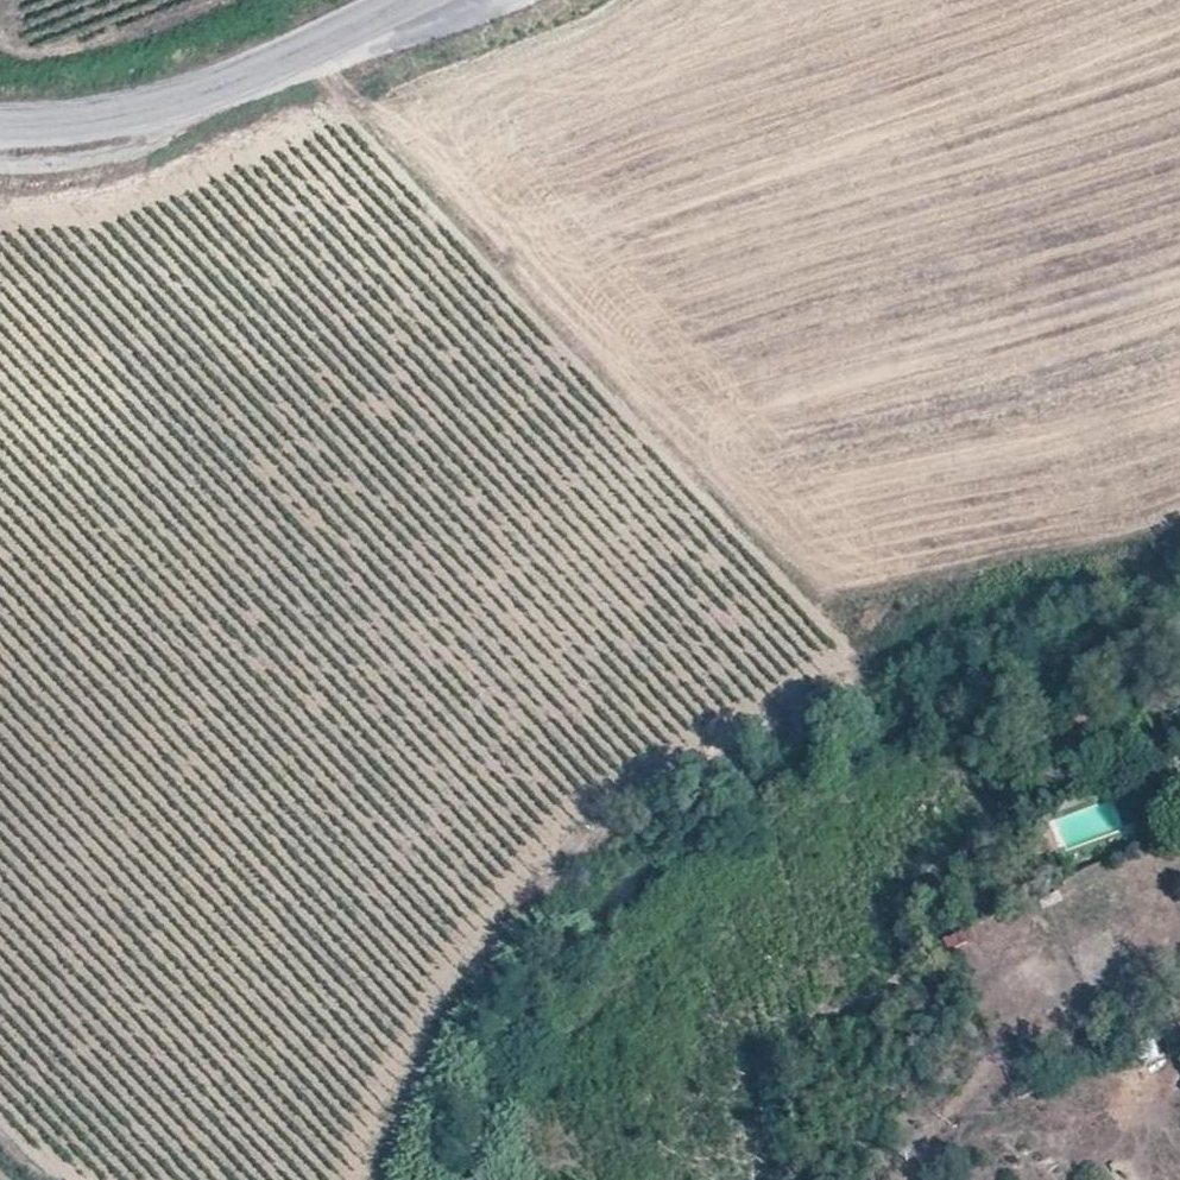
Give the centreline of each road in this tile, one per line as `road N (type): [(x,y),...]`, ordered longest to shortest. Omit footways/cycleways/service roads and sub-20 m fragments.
road 1 (tertiary): [(0,122),(113,114),(233,81),(408,0)]

